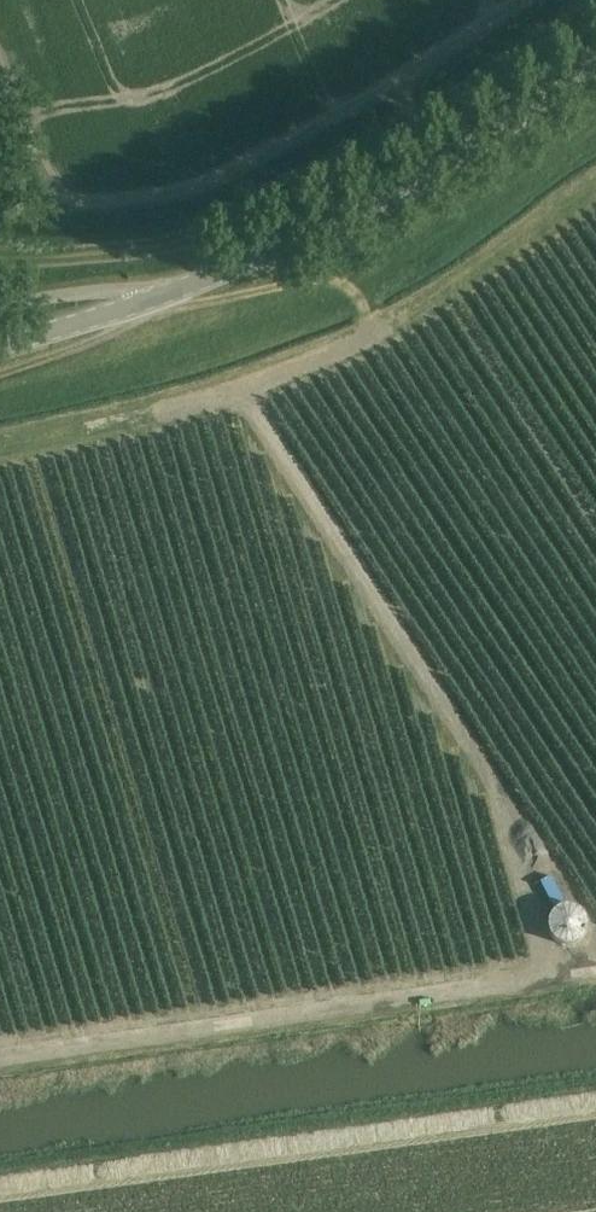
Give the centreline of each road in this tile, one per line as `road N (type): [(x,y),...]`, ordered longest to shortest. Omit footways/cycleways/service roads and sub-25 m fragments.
road 1 (tertiary): [(0,345),(105,334),(237,282),(595,62)]
road 2 (track): [(0,1054),(556,968),(595,951)]

